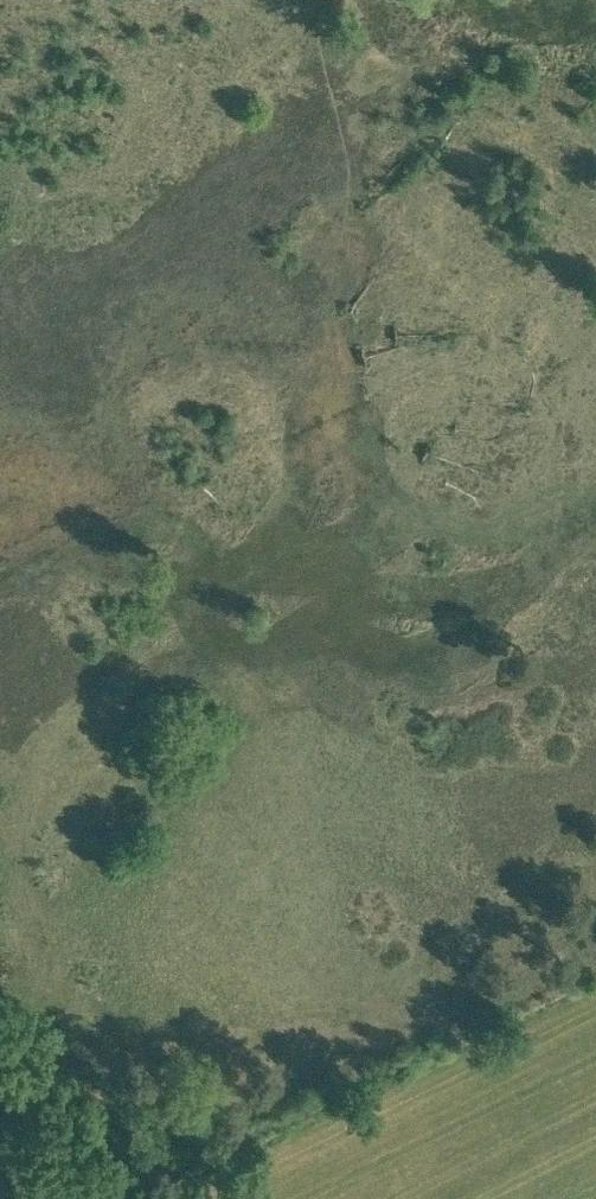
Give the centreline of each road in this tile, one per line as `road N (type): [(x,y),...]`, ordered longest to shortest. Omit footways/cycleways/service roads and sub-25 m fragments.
road 1 (track): [(0,1043),(54,1198)]

